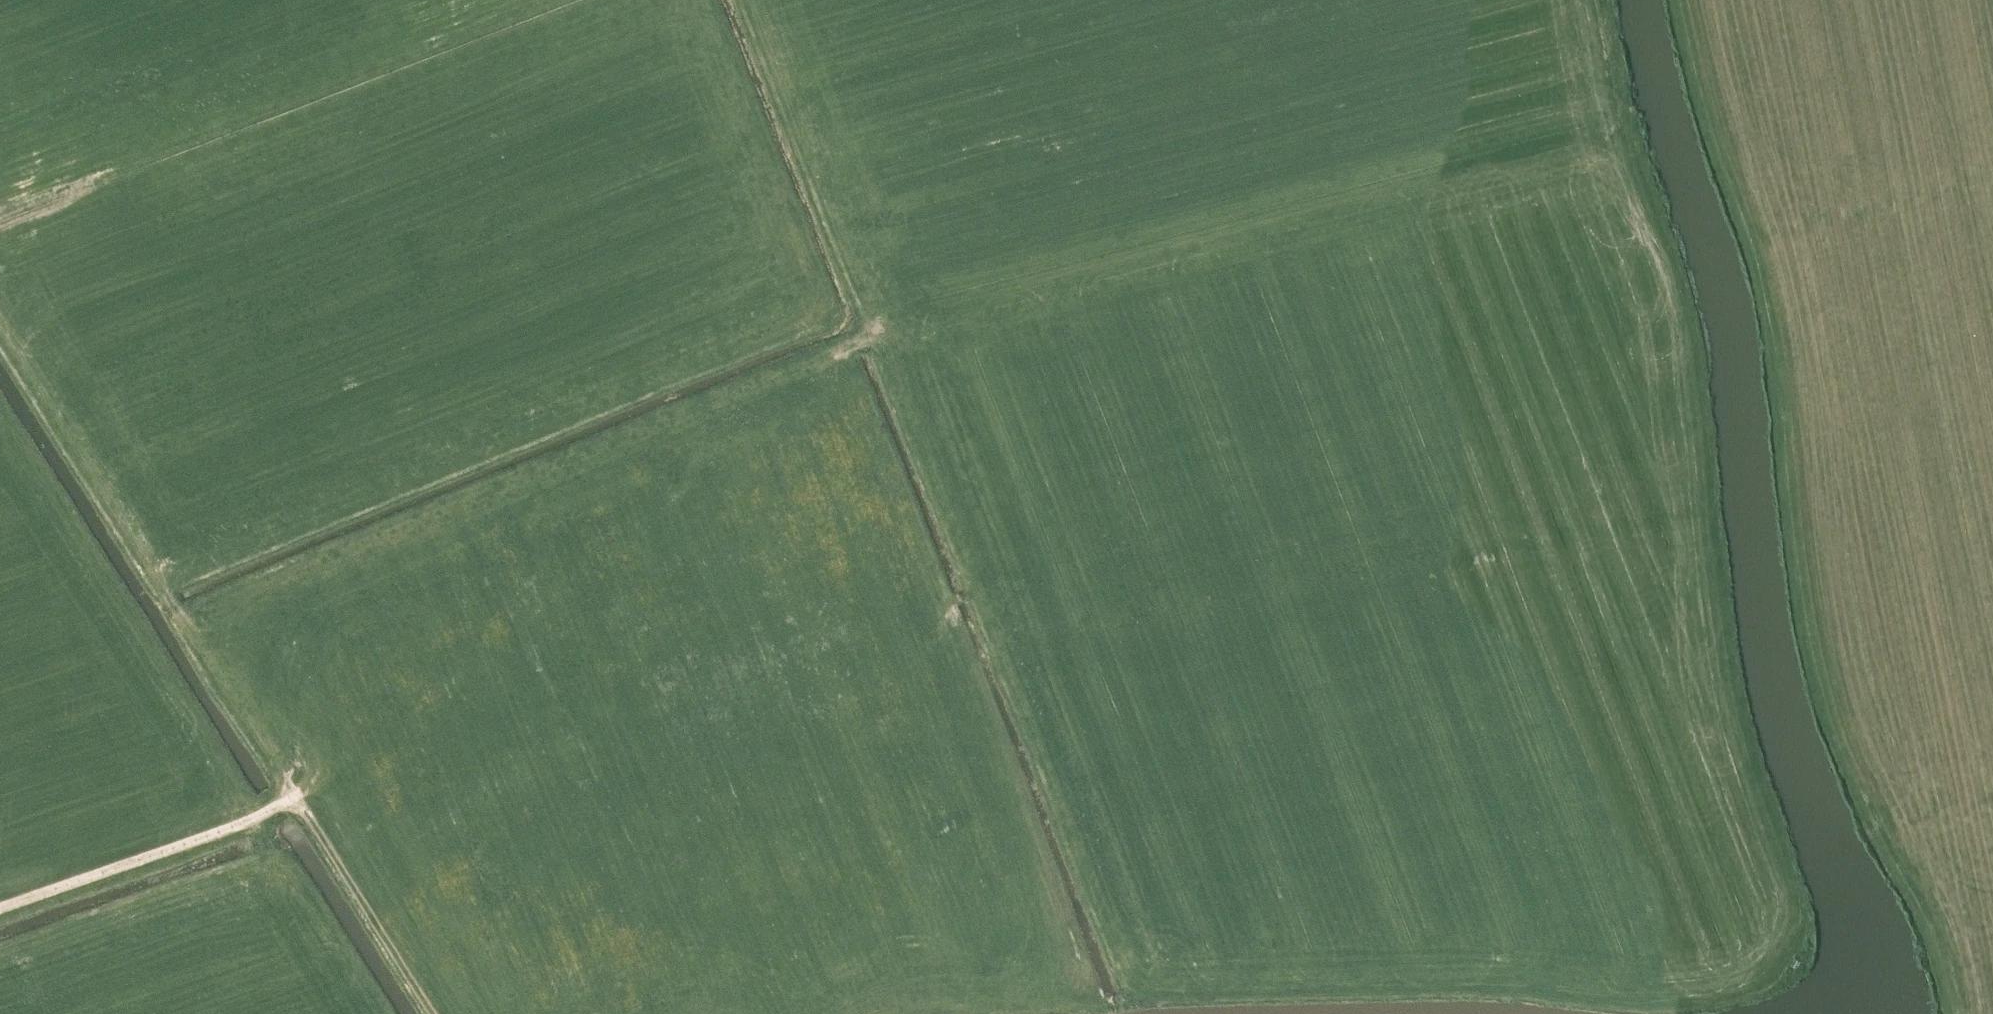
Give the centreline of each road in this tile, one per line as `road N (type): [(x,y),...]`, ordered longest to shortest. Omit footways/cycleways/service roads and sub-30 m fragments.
road 1 (track): [(289,801),(0,906)]

